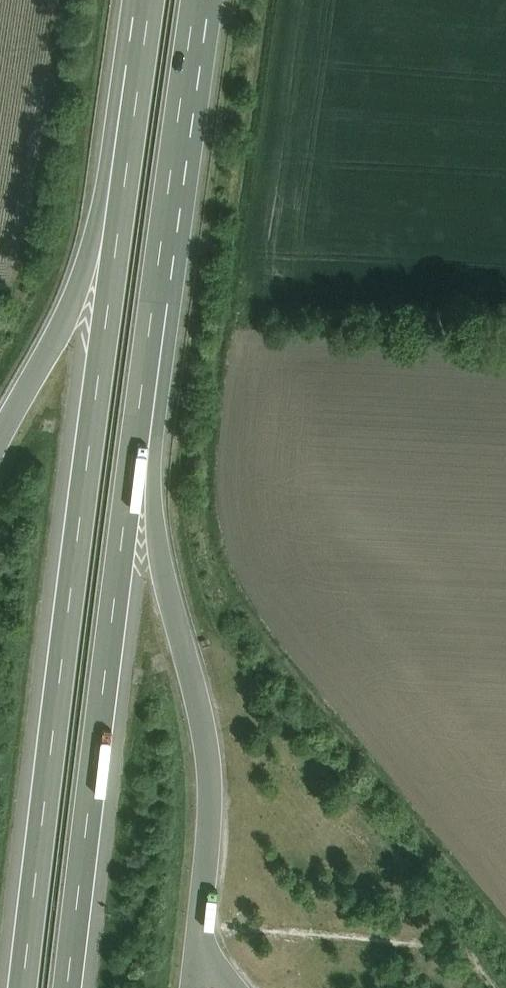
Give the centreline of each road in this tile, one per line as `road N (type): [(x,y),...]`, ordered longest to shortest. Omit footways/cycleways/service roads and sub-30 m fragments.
road 1 (motorway): [(149,30),(17,987)]
road 2 (motorway): [(74,987),(161,248)]
road 3 (motorway): [(149,30),(122,63),(93,243),(78,288),(14,407)]
road 4 (motorway): [(161,248),(197,0)]
road 5 (motorway): [(156,463),(176,282),(161,248)]

